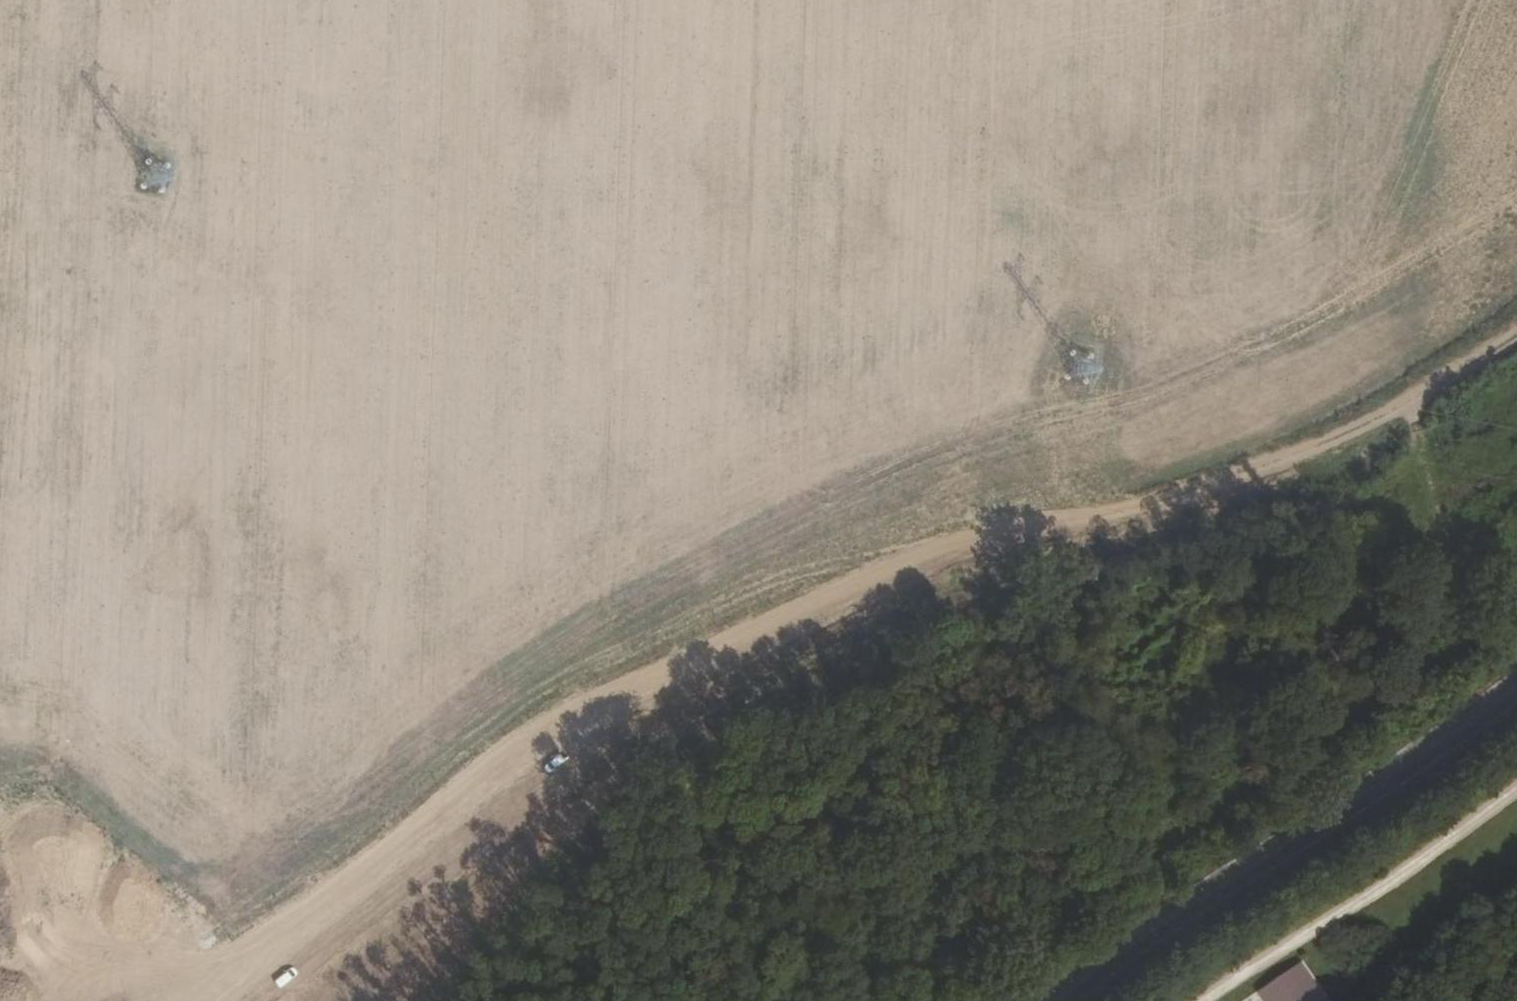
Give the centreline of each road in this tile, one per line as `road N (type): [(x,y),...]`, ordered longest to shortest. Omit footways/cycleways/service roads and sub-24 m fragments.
road 1 (track): [(279,1000),(506,794),(884,578),(1404,417),(1516,347)]
road 2 (tertiary): [(1516,686),(1060,1000)]
road 3 (track): [(1516,784),(1213,1000)]
road 4 (track): [(0,912),(99,1000)]

